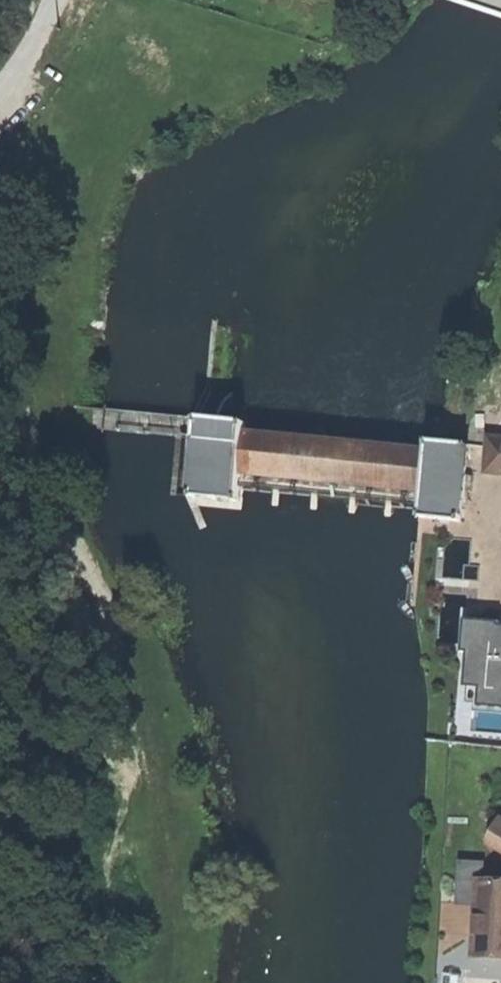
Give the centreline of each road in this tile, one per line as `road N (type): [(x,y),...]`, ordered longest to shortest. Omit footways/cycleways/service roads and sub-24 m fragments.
road 1 (track): [(176,982),(174,895),(142,685),(50,470),(0,286)]

